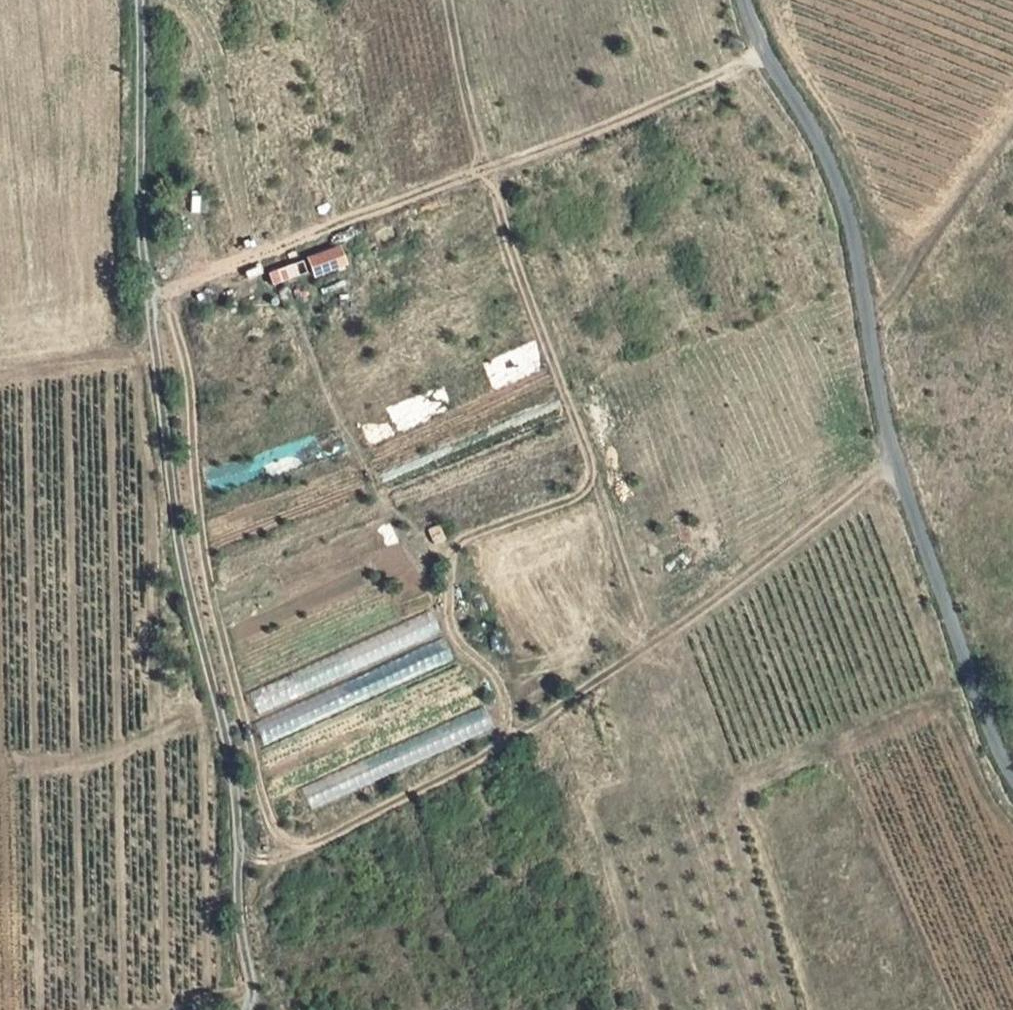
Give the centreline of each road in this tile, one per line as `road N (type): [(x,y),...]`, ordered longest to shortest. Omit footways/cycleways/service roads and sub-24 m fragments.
road 1 (track): [(141,0),(139,216),(234,764),(255,1009)]
road 2 (unclassified): [(748,0),(843,189),(904,482),(1012,772)]
road 3 (track): [(898,461),(661,638),(478,758),(266,863),(241,850)]
road 4 (track): [(661,638),(463,100),(451,0)]
road 5 (track): [(151,301),(773,60)]
road 6 (track): [(12,756),(68,762),(141,742),(222,704)]
road 7 (track): [(0,378),(157,350)]

